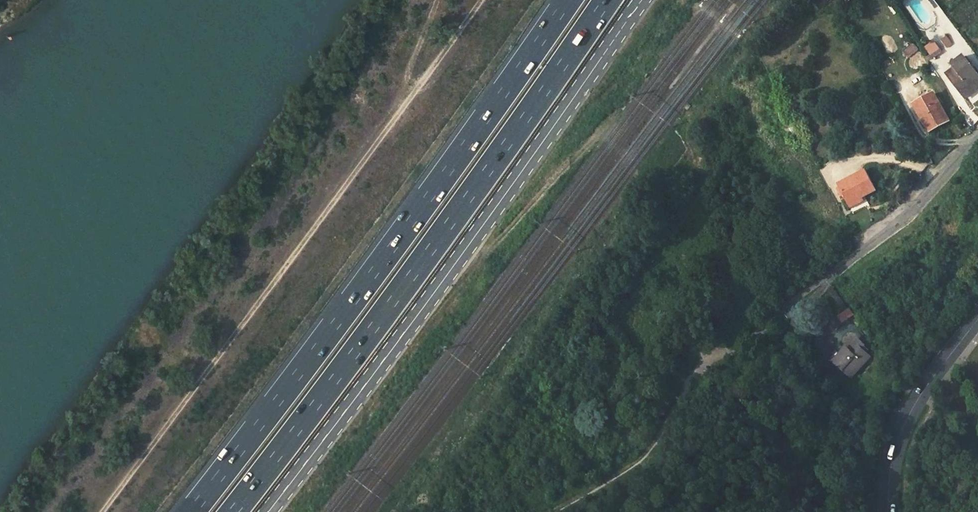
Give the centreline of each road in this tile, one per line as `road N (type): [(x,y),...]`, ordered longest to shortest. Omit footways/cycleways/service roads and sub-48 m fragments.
road 1 (track): [(103,511),(482,0)]
road 2 (motorway): [(568,0),(191,511)]
road 3 (secondary): [(268,511),(642,0)]
road 4 (motorway): [(233,511),(607,0)]
road 5 (residential): [(977,137),(904,217),(735,346),(704,360)]
road 6 (tertiary): [(977,321),(914,404),(894,449),(889,511)]
road 7 (track): [(396,117),(436,0)]

